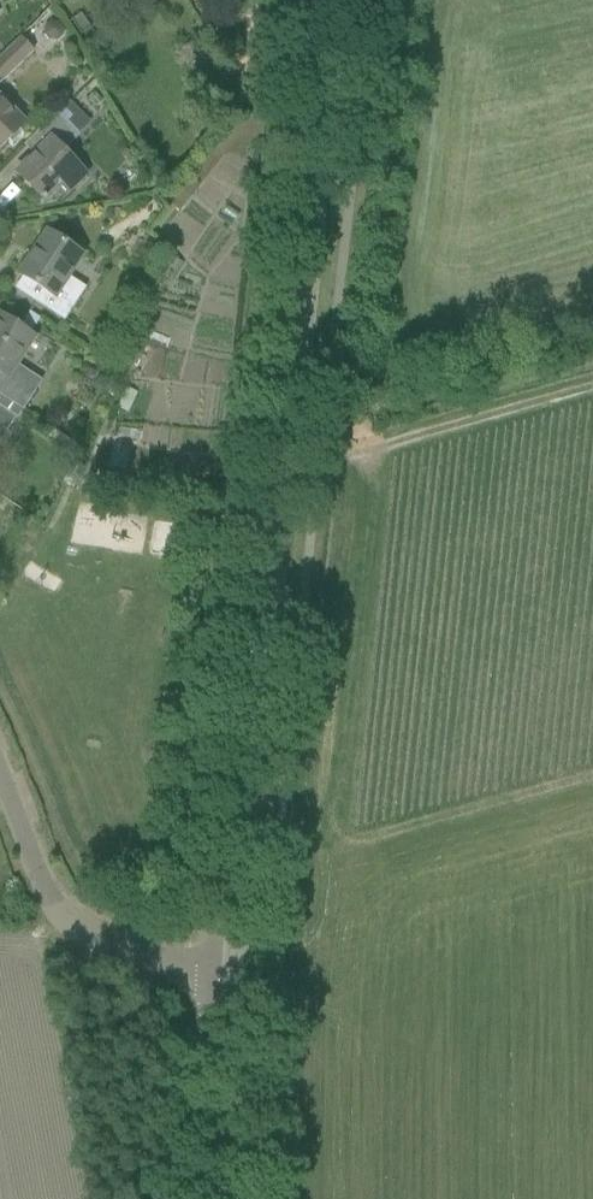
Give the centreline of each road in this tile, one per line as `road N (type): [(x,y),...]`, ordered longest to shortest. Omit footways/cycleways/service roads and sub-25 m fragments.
road 1 (tertiary): [(235,964),(337,0)]
road 2 (residential): [(235,964),(128,949),(91,933),(61,901),(0,779)]
road 3 (tertiary): [(229,1198),(235,964)]

